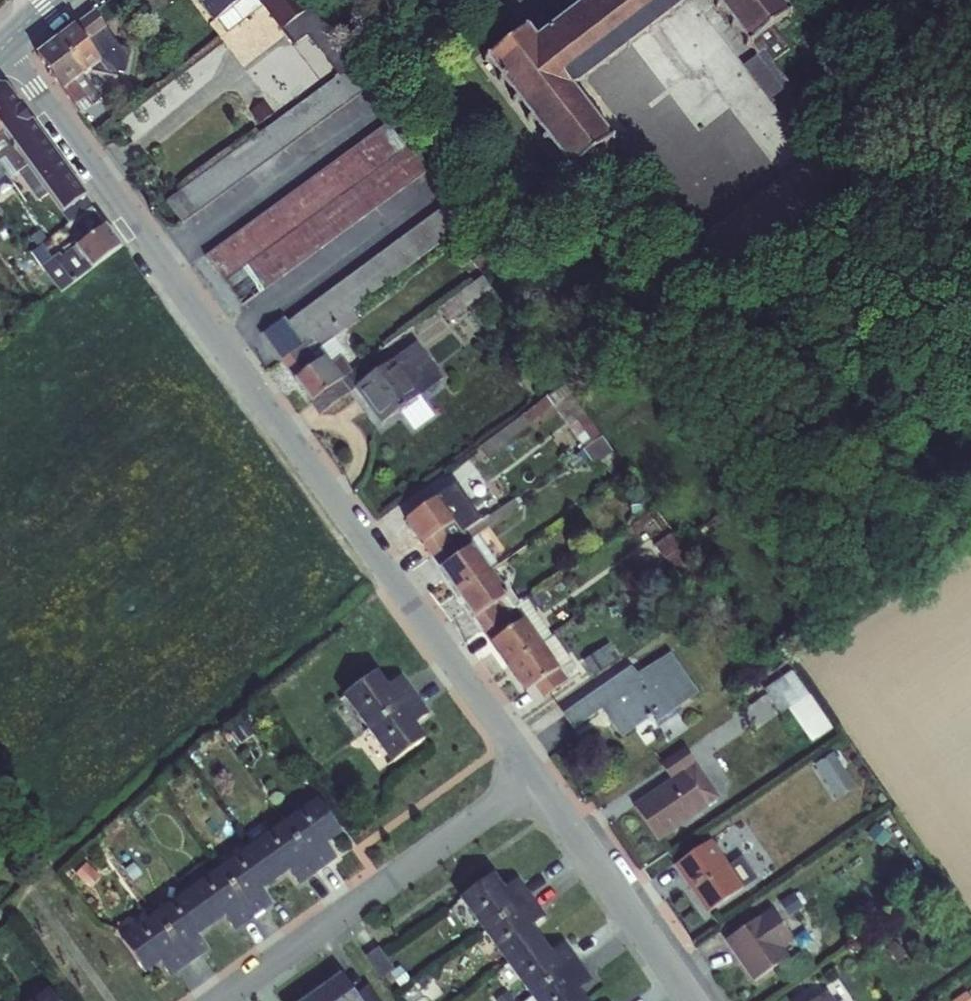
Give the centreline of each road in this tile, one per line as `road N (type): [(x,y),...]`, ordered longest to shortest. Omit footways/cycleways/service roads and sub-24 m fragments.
road 1 (residential): [(6,46),(532,774)]
road 2 (residential): [(532,774),(219,1000)]
road 3 (residential): [(532,774),(696,1000)]

